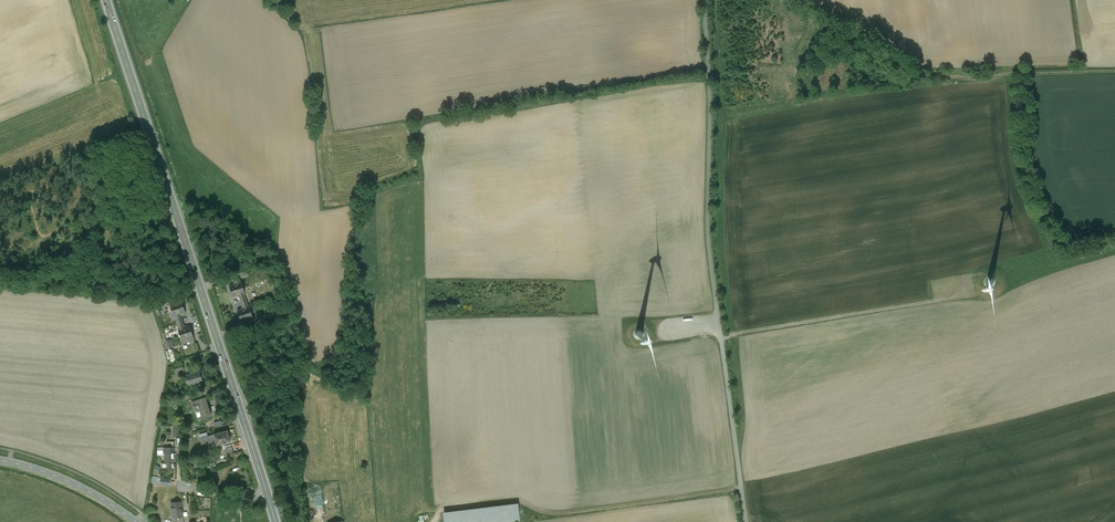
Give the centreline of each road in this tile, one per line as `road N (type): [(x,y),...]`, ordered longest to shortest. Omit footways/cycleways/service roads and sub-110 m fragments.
road 1 (primary): [(275,521),(107,0)]
road 2 (residential): [(747,521),(708,236),(703,0)]
road 3 (tertiary): [(136,521),(62,479),(0,460)]

